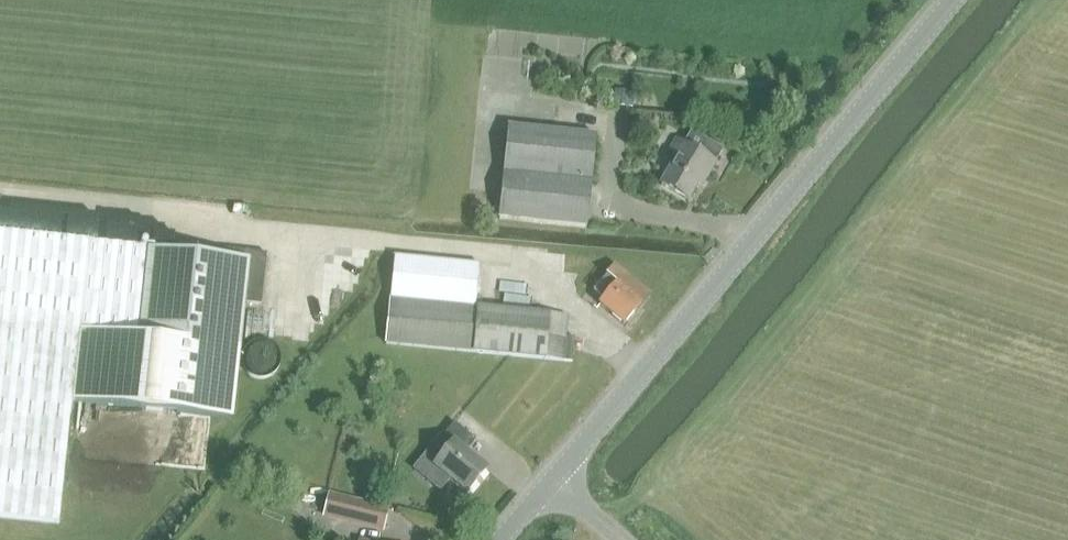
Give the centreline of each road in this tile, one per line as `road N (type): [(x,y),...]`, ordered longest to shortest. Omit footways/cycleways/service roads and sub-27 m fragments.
road 1 (tertiary): [(554,473),(955,0)]

